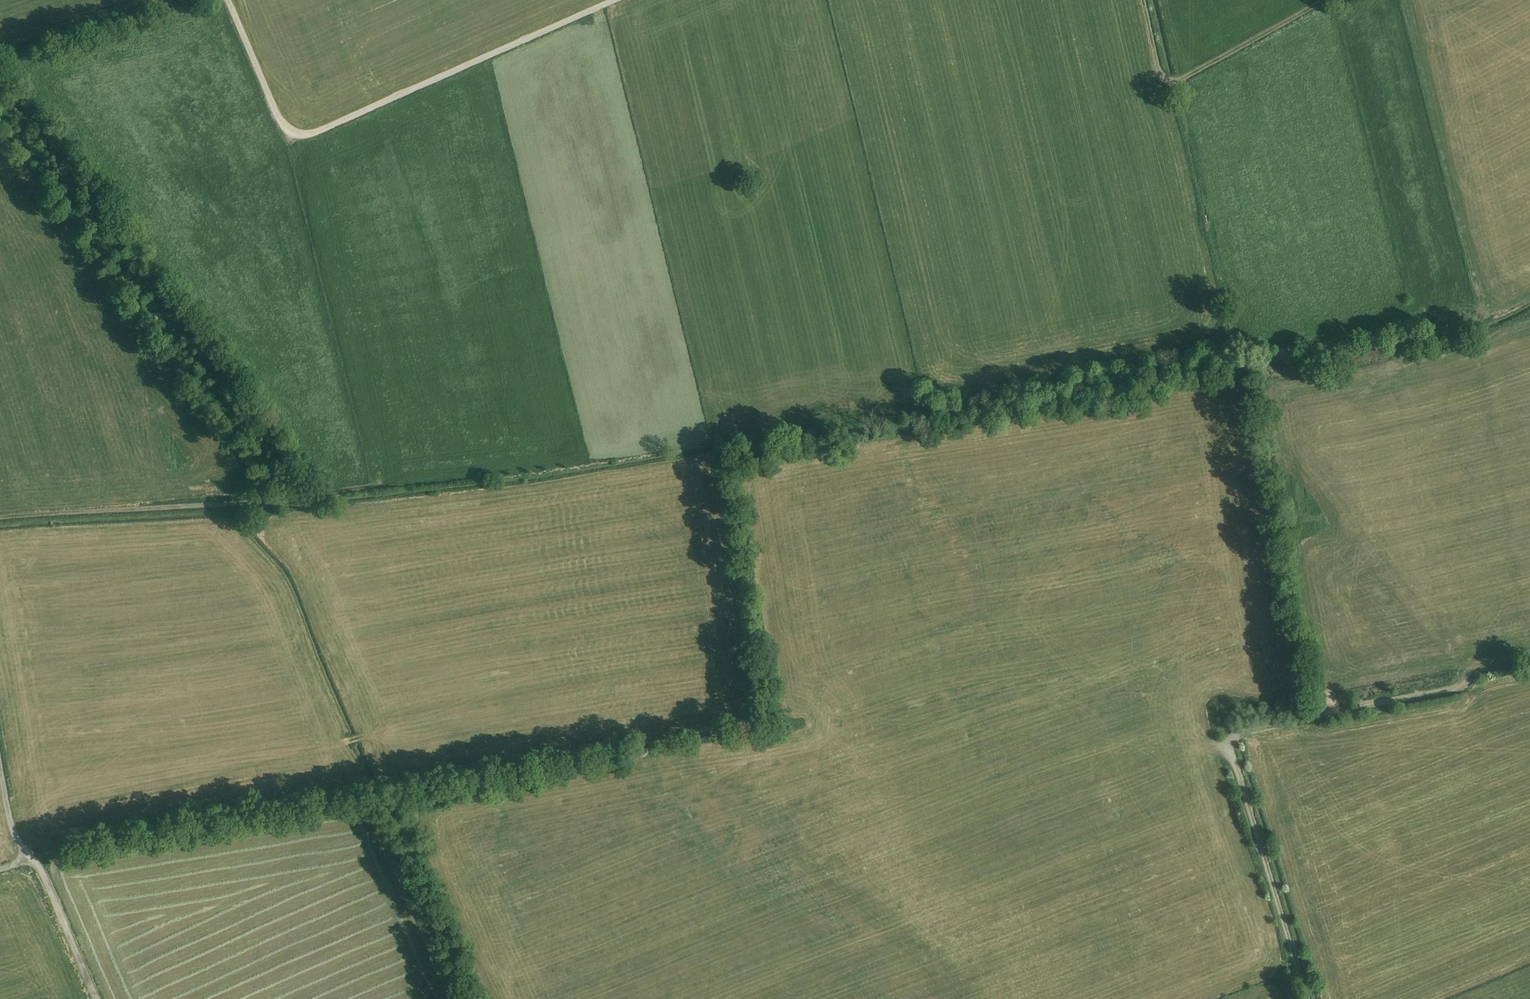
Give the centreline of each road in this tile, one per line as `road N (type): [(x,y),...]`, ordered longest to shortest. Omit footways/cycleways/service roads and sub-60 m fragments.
road 1 (track): [(228,0),(278,115),(293,134),(312,134),(618,0)]
road 2 (track): [(1457,689),(1240,736),(1234,744),(1310,998)]
road 3 (track): [(1332,0),(1167,82),(1142,0)]
road 4 (unclassified): [(0,868),(28,861),(41,868),(98,998)]

